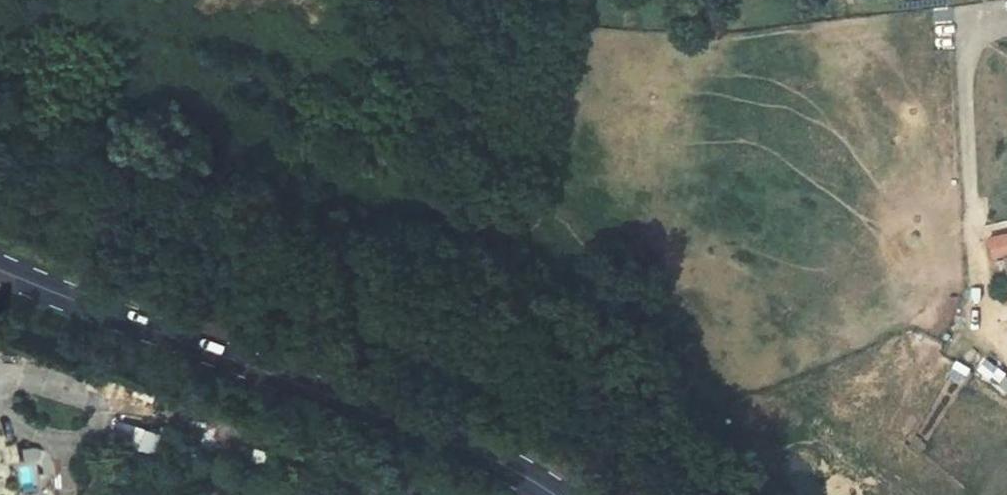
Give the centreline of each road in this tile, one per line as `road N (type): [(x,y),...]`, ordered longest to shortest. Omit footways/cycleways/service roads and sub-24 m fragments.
road 1 (primary): [(0,274),(439,438),(542,494)]
road 2 (track): [(981,16),(967,54),(971,196),(989,318),(1006,343)]

